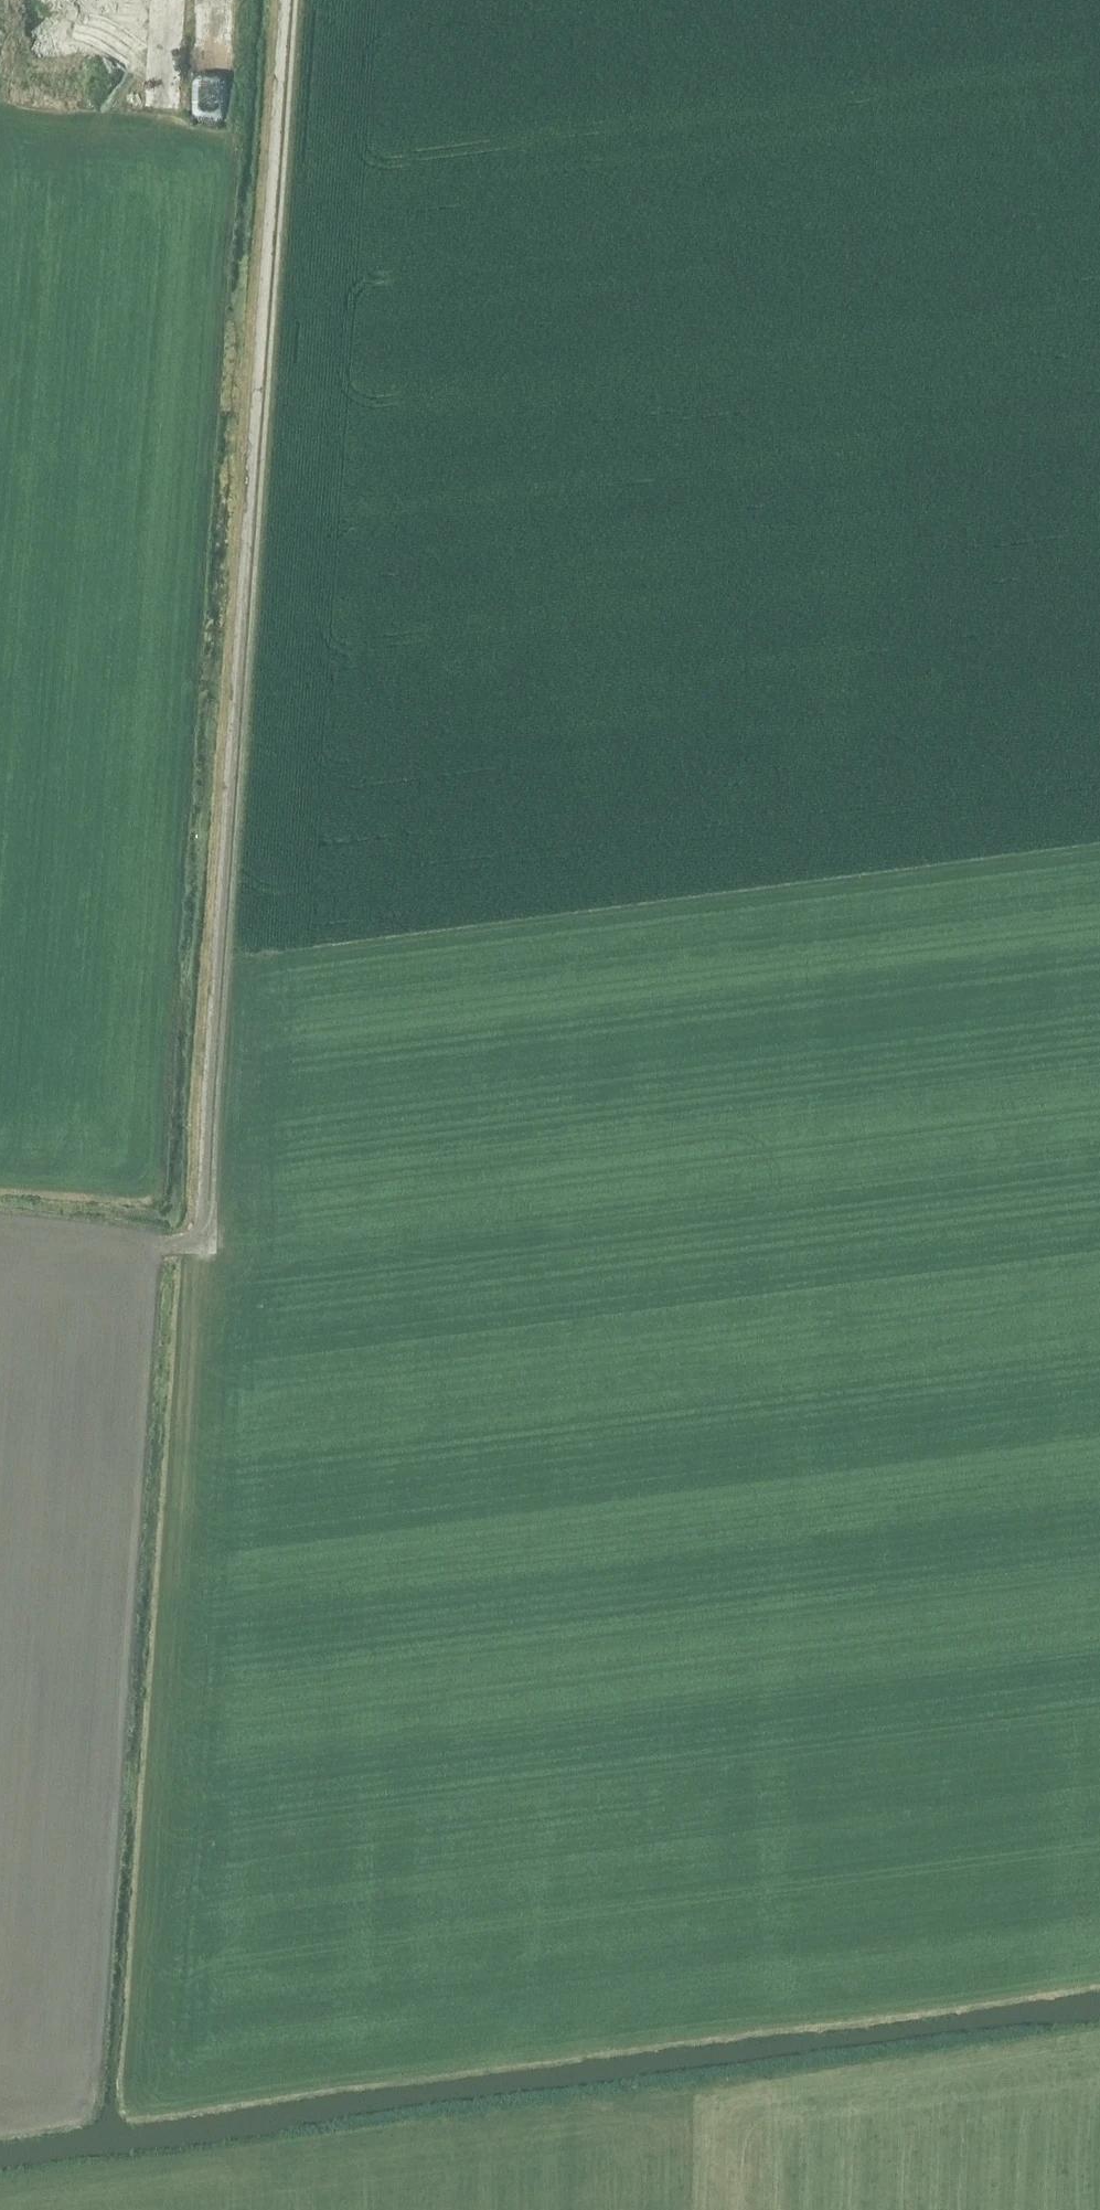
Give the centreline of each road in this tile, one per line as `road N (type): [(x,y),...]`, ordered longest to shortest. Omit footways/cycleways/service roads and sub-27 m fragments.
road 1 (track): [(156,1245),(193,1244),(207,1229),(224,850),(285,0)]

